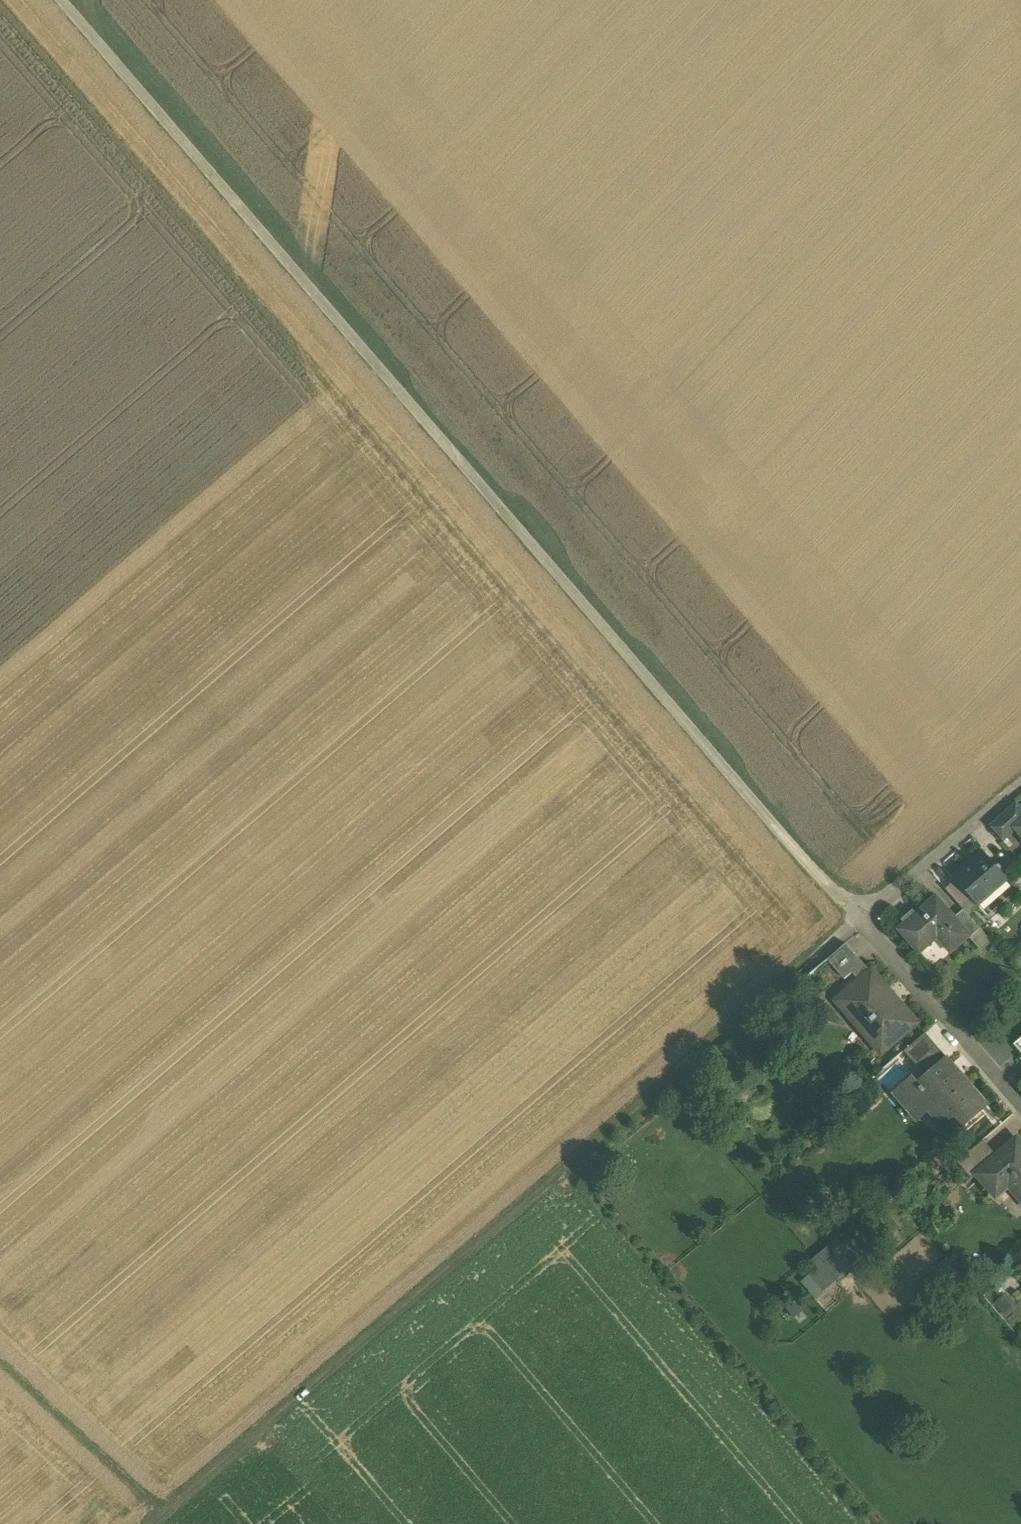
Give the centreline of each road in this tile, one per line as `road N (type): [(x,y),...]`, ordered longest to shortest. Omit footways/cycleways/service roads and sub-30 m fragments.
road 1 (track): [(859,913),(62,0)]
road 2 (track): [(859,913),(156,1523)]
road 3 (residential): [(1020,780),(859,913),(1020,1102)]
road 4 (track): [(0,1365),(164,1518)]

